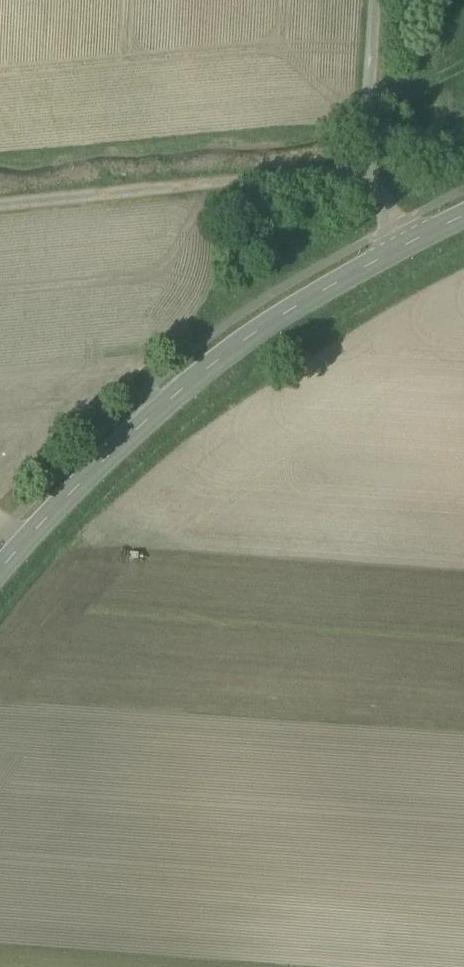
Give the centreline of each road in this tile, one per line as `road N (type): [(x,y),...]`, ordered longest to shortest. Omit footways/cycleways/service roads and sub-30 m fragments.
road 1 (tertiary): [(0,570),(81,479),(252,331),(409,240)]
road 2 (unclassified): [(409,240),(380,195),(364,145),(372,0)]

